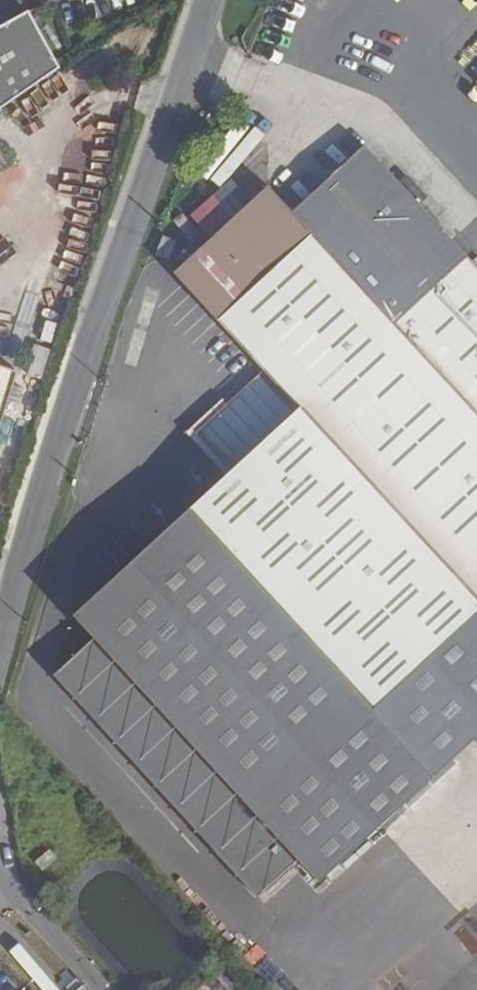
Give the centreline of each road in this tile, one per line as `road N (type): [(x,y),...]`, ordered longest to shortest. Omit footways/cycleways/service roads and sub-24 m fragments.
road 1 (unclassified): [(209,0),(0,641)]

